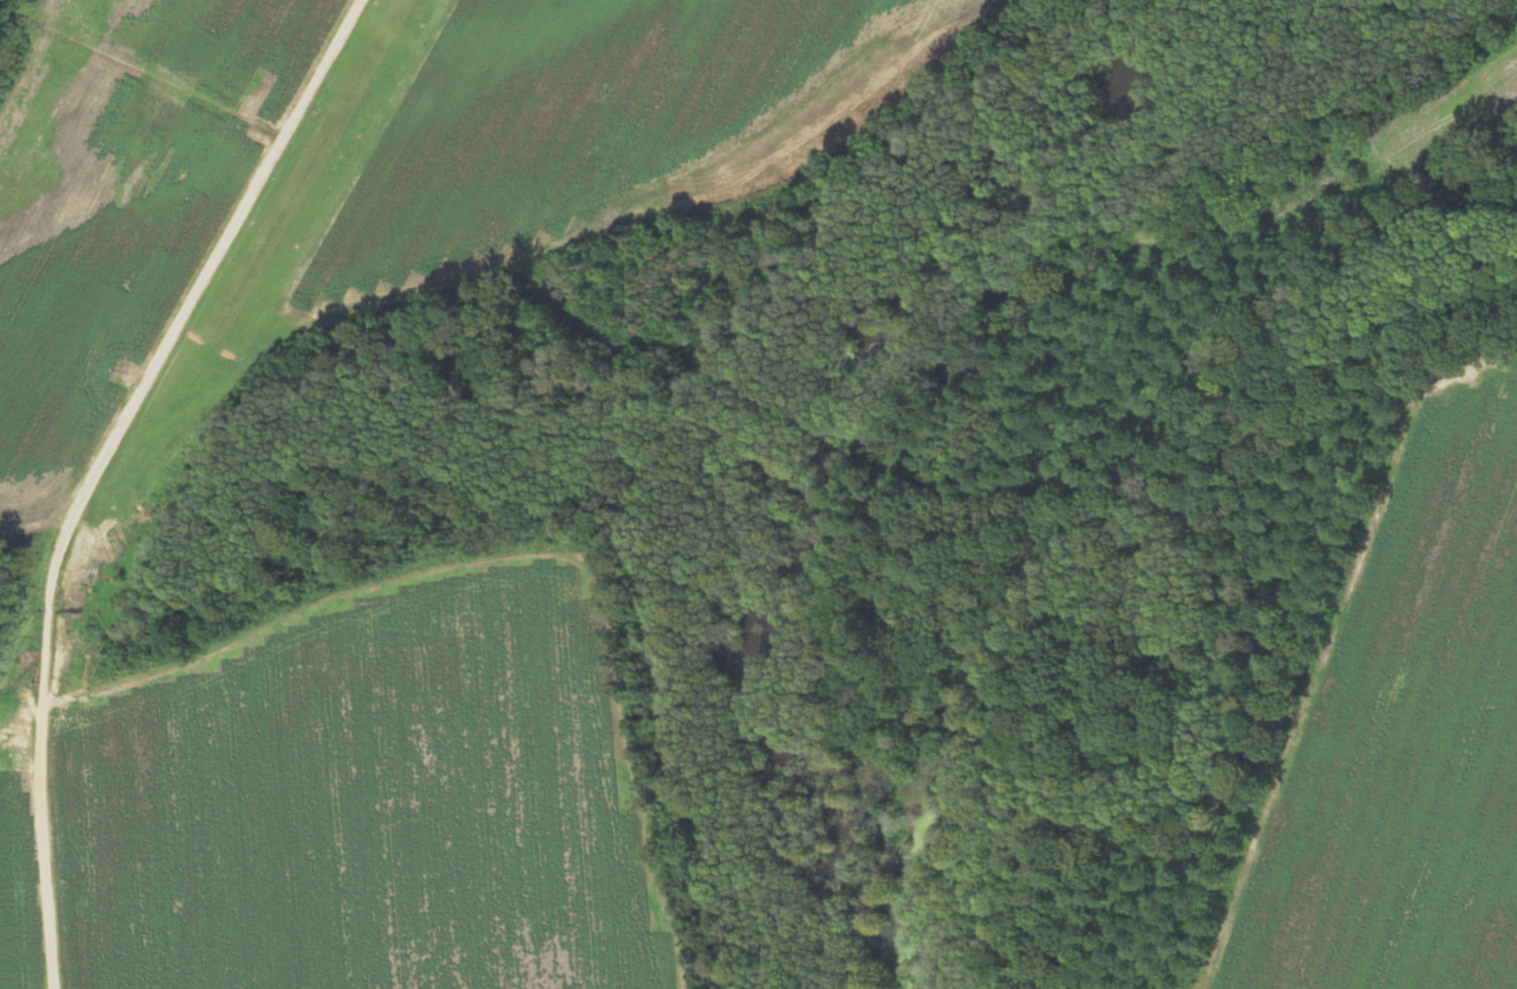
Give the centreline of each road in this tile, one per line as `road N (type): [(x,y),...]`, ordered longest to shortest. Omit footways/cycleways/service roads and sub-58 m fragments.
road 1 (residential): [(52,988),(39,723),(53,577),(140,398),(364,0)]

